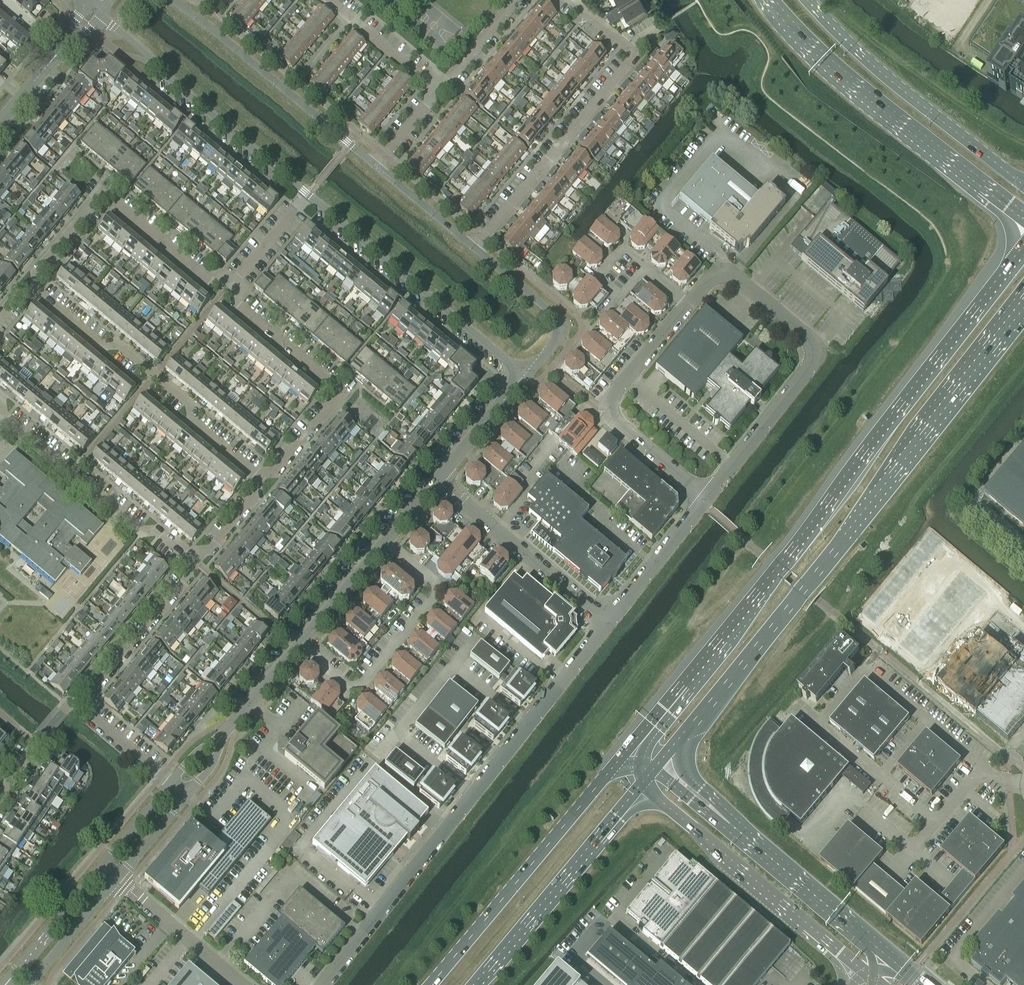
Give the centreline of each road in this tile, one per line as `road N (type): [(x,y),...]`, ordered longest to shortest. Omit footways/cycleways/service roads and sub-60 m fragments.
road 1 (primary): [(1023,244),(625,756)]
road 2 (primary): [(687,728),(1023,307)]
road 3 (unclassified): [(323,984),(607,622)]
road 4 (unclassified): [(703,502),(600,412),(723,265),(812,341)]
road 5 (primary): [(766,0),(838,74),(1023,220)]
road 6 (residential): [(473,247),(628,64),(629,47),(571,0)]
road 7 (residential): [(259,476),(192,420),(191,403),(29,285)]
road 8 (primary): [(625,756),(429,984)]
road 9 (tertiary): [(641,783),(862,973)]
road 10 (primary): [(1023,189),(882,77),(802,0)]
road 11 (tertiary): [(308,194),(527,375)]
road 12 (tertiary): [(94,12),(308,194)]
road 13 (residential): [(259,476),(279,471),(342,391),(224,292)]
road 14 (residential): [(301,646),(348,686),(366,683),(439,591),(388,541)]
road 15 (primary): [(476,984),(641,783)]
road 16 (tertiary): [(375,165),(178,0)]
road 17 (residential): [(193,560),(156,531),(143,530),(0,409)]
road 18 (unclassified): [(985,768),(868,670),(823,724)]
road 19 (unclassified): [(607,622),(438,481)]
road 20 (tertiary): [(892,957),(729,823)]
road 21 (unclassified): [(703,502),(813,366),(812,341)]
road 22 (residential): [(81,706),(186,581),(193,560)]
road 23 (tertiary): [(527,375),(559,336),(559,320),(473,247)]
road 24 (unclassified): [(118,881),(242,984)]
road 25 (unclassified): [(607,622),(703,502)]
road 26 (residential): [(224,292),(105,196)]
road 27 (unclassified): [(940,822),(823,724)]
road 28 (tertiary): [(102,868),(4,984)]
road 29 (tertiary): [(438,481),(527,375)]
road 30 (tertiary): [(301,646),(388,541)]
road 31 (tertiary): [(31,984),(118,881)]
road 32 (residential): [(431,84),(328,0)]
road 33 (residential): [(224,292),(308,194)]
road 34 (tertiary): [(473,247),(375,165)]
road 35 (residential): [(0,796),(36,741),(66,709),(81,706)]
road 36 (residential): [(431,84),(449,78),(513,0)]

